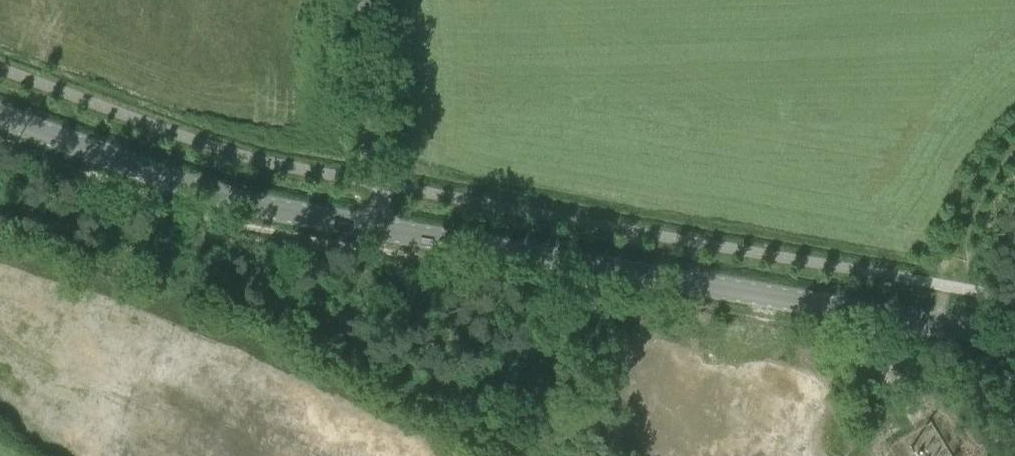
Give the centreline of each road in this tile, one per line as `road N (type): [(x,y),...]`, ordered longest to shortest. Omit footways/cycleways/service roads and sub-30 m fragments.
road 1 (secondary): [(0,115),(239,201),(1014,339)]
road 2 (track): [(365,0),(384,186),(378,230)]
road 3 (track): [(948,286),(980,200),(1014,148)]

